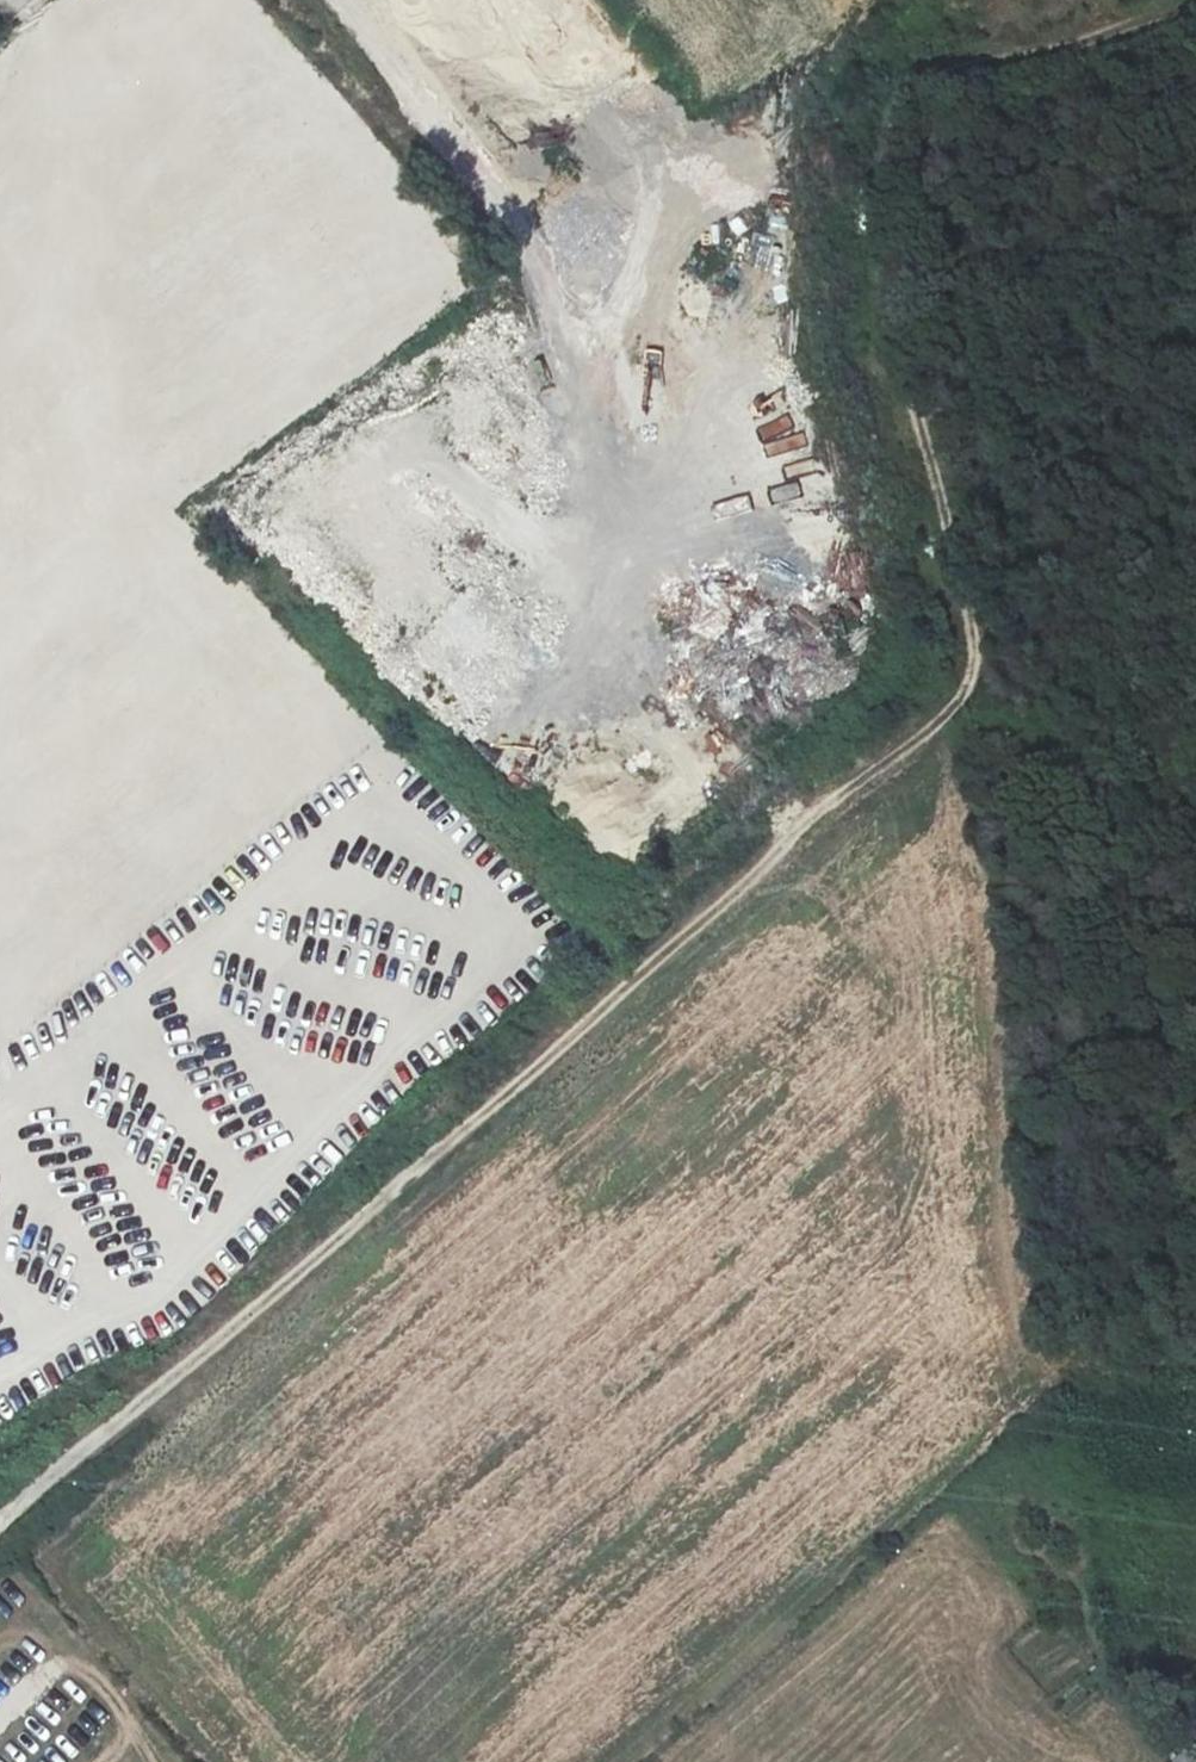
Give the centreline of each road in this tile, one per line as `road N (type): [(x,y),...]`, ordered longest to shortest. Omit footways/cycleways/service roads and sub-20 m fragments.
road 1 (unclassified): [(970,694),(0,1528)]
road 2 (track): [(970,694),(975,602),(884,298),(874,207),(893,113),(965,75),(1077,50),(1195,10)]

